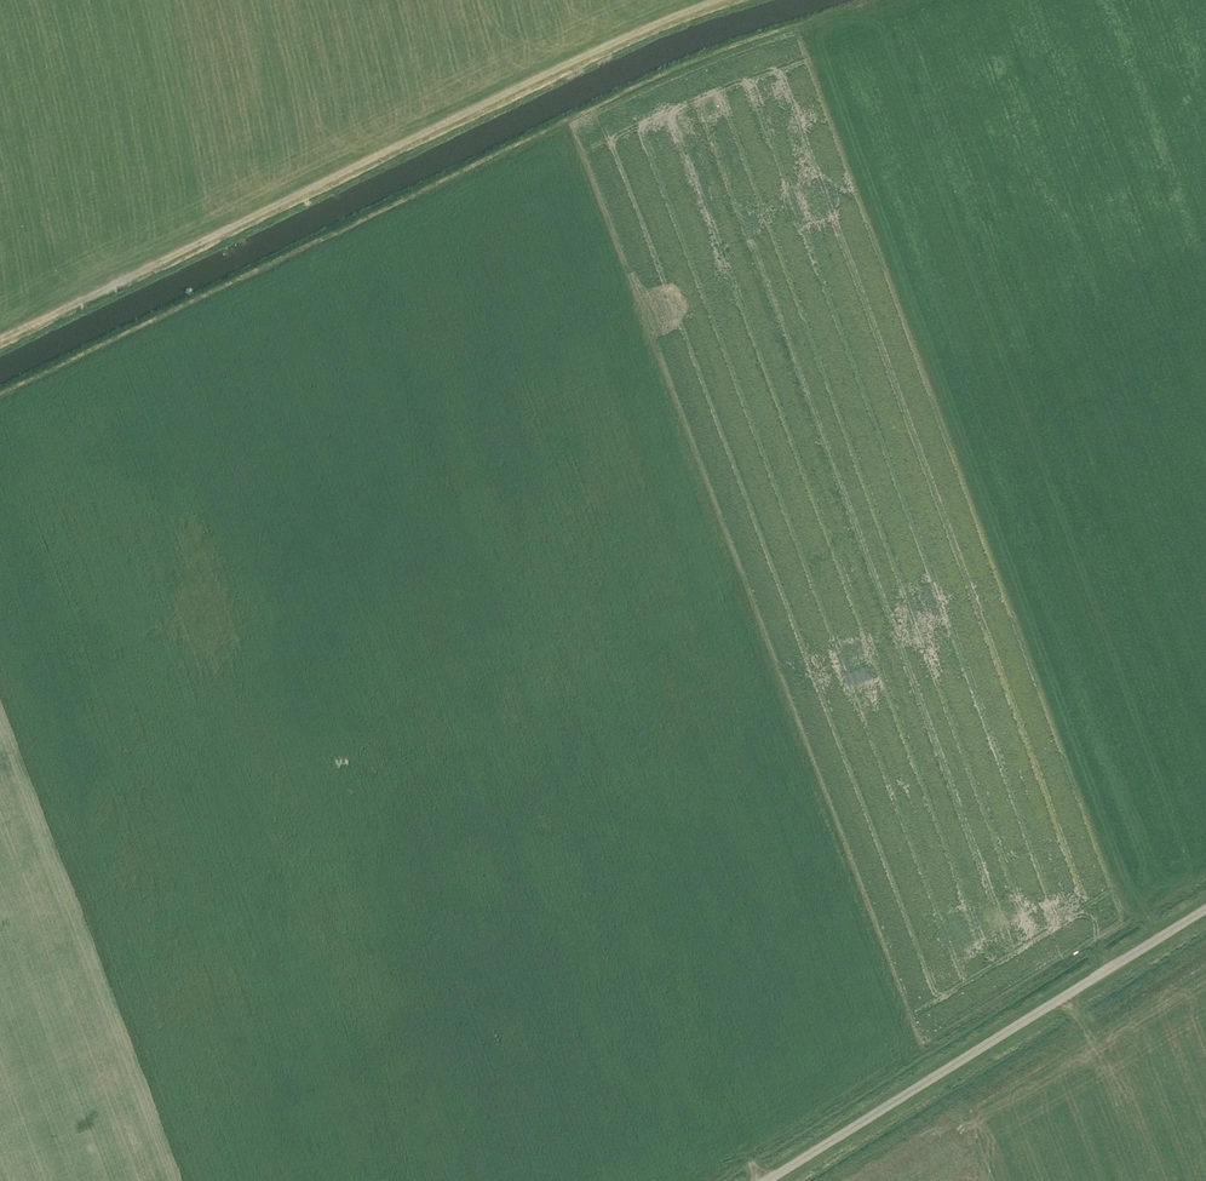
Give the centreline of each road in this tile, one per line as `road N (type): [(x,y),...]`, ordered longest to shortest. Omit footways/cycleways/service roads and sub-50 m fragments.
road 1 (track): [(706,0),(0,339)]
road 2 (unclassified): [(768,1180),(1205,909)]

